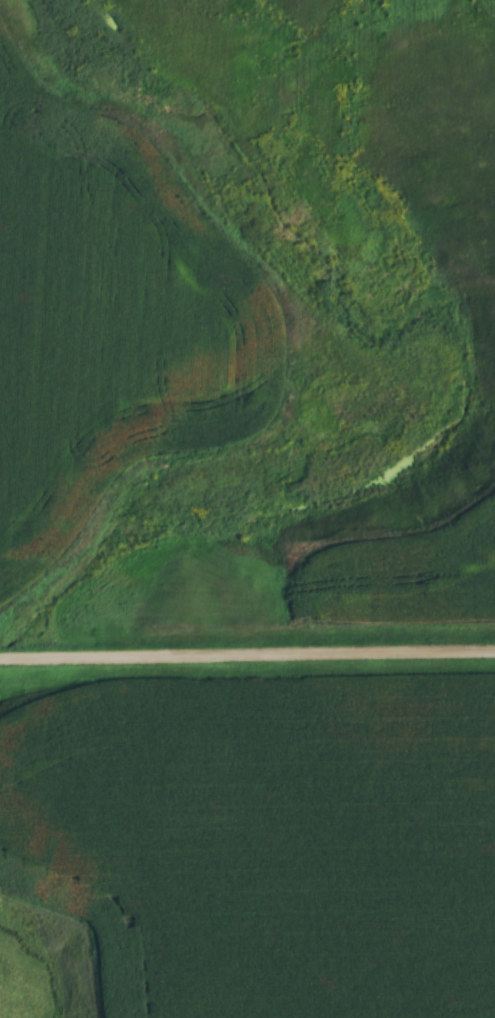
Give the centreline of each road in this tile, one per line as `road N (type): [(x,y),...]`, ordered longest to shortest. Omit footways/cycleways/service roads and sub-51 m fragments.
road 1 (track): [(494,647),(0,654)]

